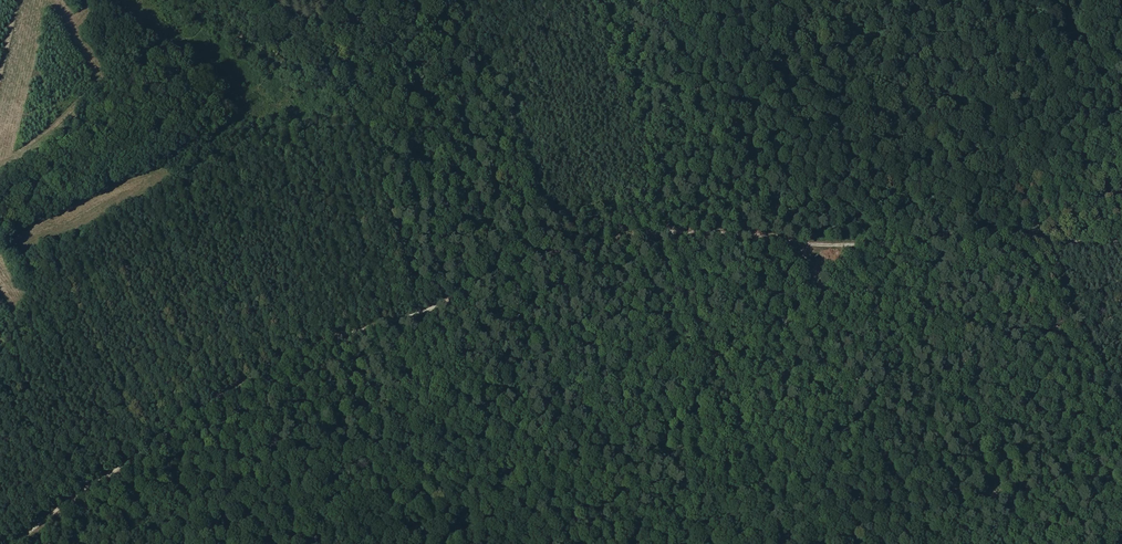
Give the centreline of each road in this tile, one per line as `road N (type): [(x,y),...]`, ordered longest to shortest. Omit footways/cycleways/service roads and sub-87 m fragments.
road 1 (track): [(14,543),(273,362),(413,317),(528,263),(673,231),(823,246),(1008,234),(1121,243)]
road 2 (track): [(271,0),(287,14),(336,26),(402,0)]

